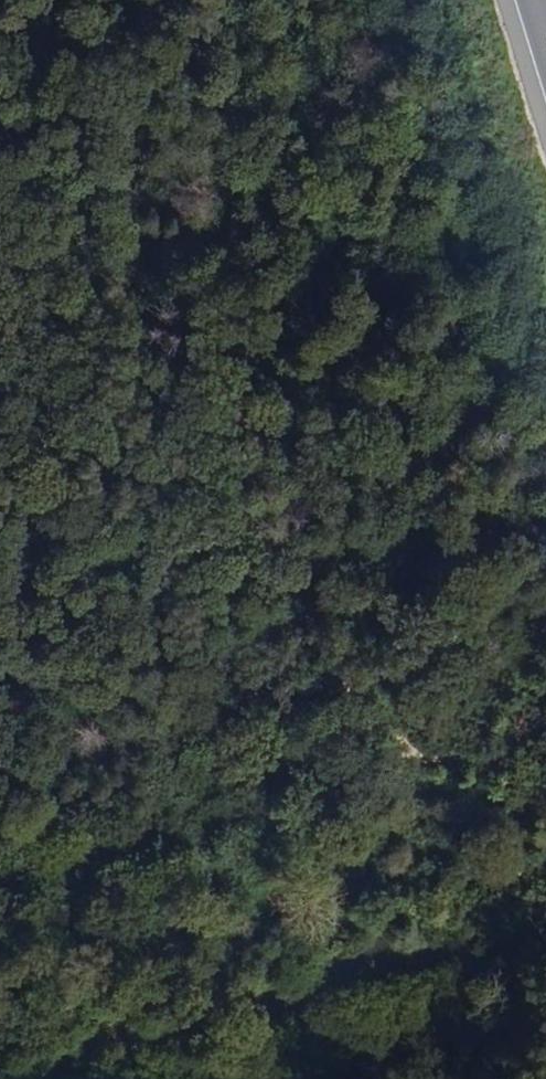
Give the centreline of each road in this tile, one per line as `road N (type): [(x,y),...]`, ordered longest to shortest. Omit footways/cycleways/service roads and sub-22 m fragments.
road 1 (track): [(490,733),(0,870)]

